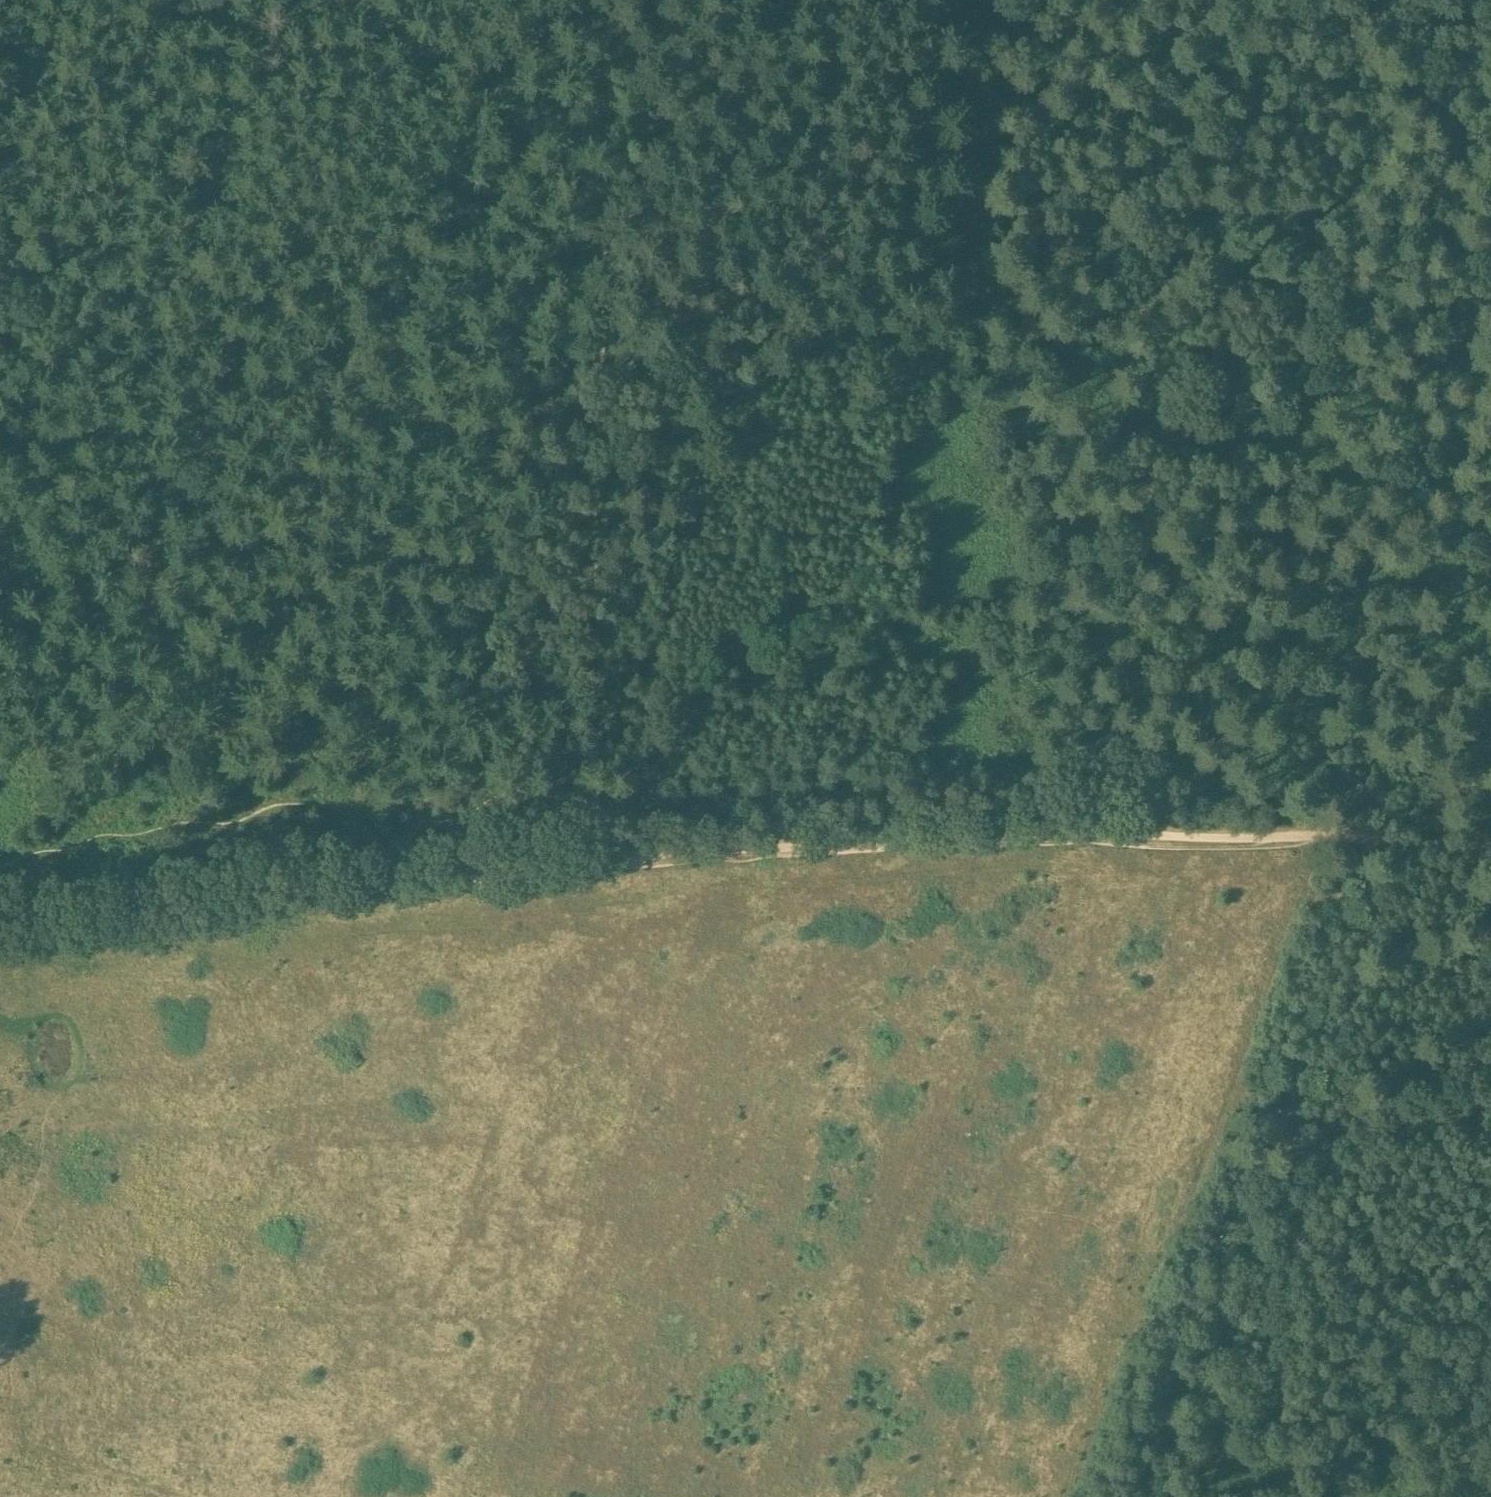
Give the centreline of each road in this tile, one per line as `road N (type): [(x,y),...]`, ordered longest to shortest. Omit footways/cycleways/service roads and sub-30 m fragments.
road 1 (track): [(352,885),(510,862),(854,843),(941,829),(1160,829),(1490,849)]
road 2 (track): [(352,885),(0,928)]

